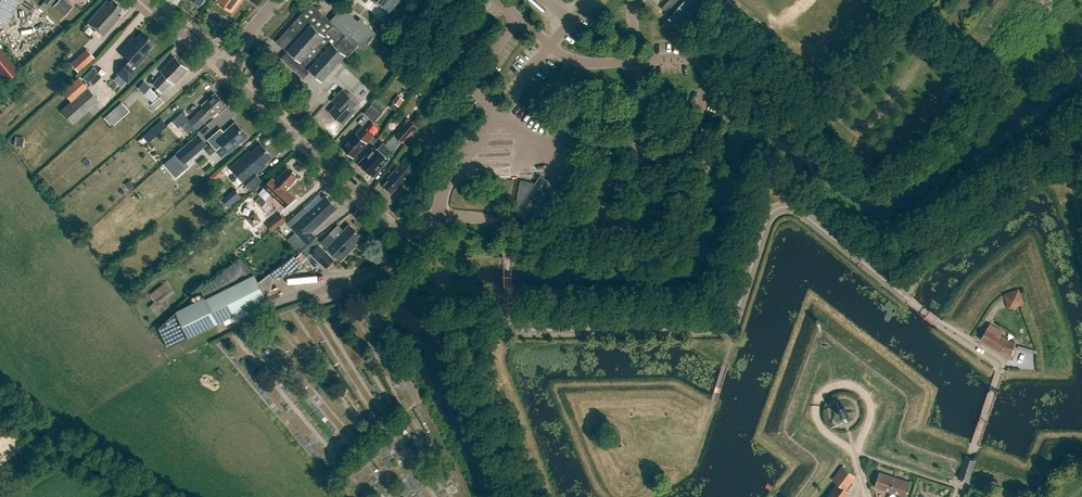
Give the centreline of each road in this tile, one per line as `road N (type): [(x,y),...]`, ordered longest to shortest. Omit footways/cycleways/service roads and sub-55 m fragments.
road 1 (residential): [(440,215),(502,226),(509,313),(519,329),(718,330),(733,325),(768,216),(780,207)]
road 2 (residential): [(958,496),(999,362),(795,209),(780,207)]
road 3 (residential): [(440,215),(419,233),(393,225),(218,66)]

